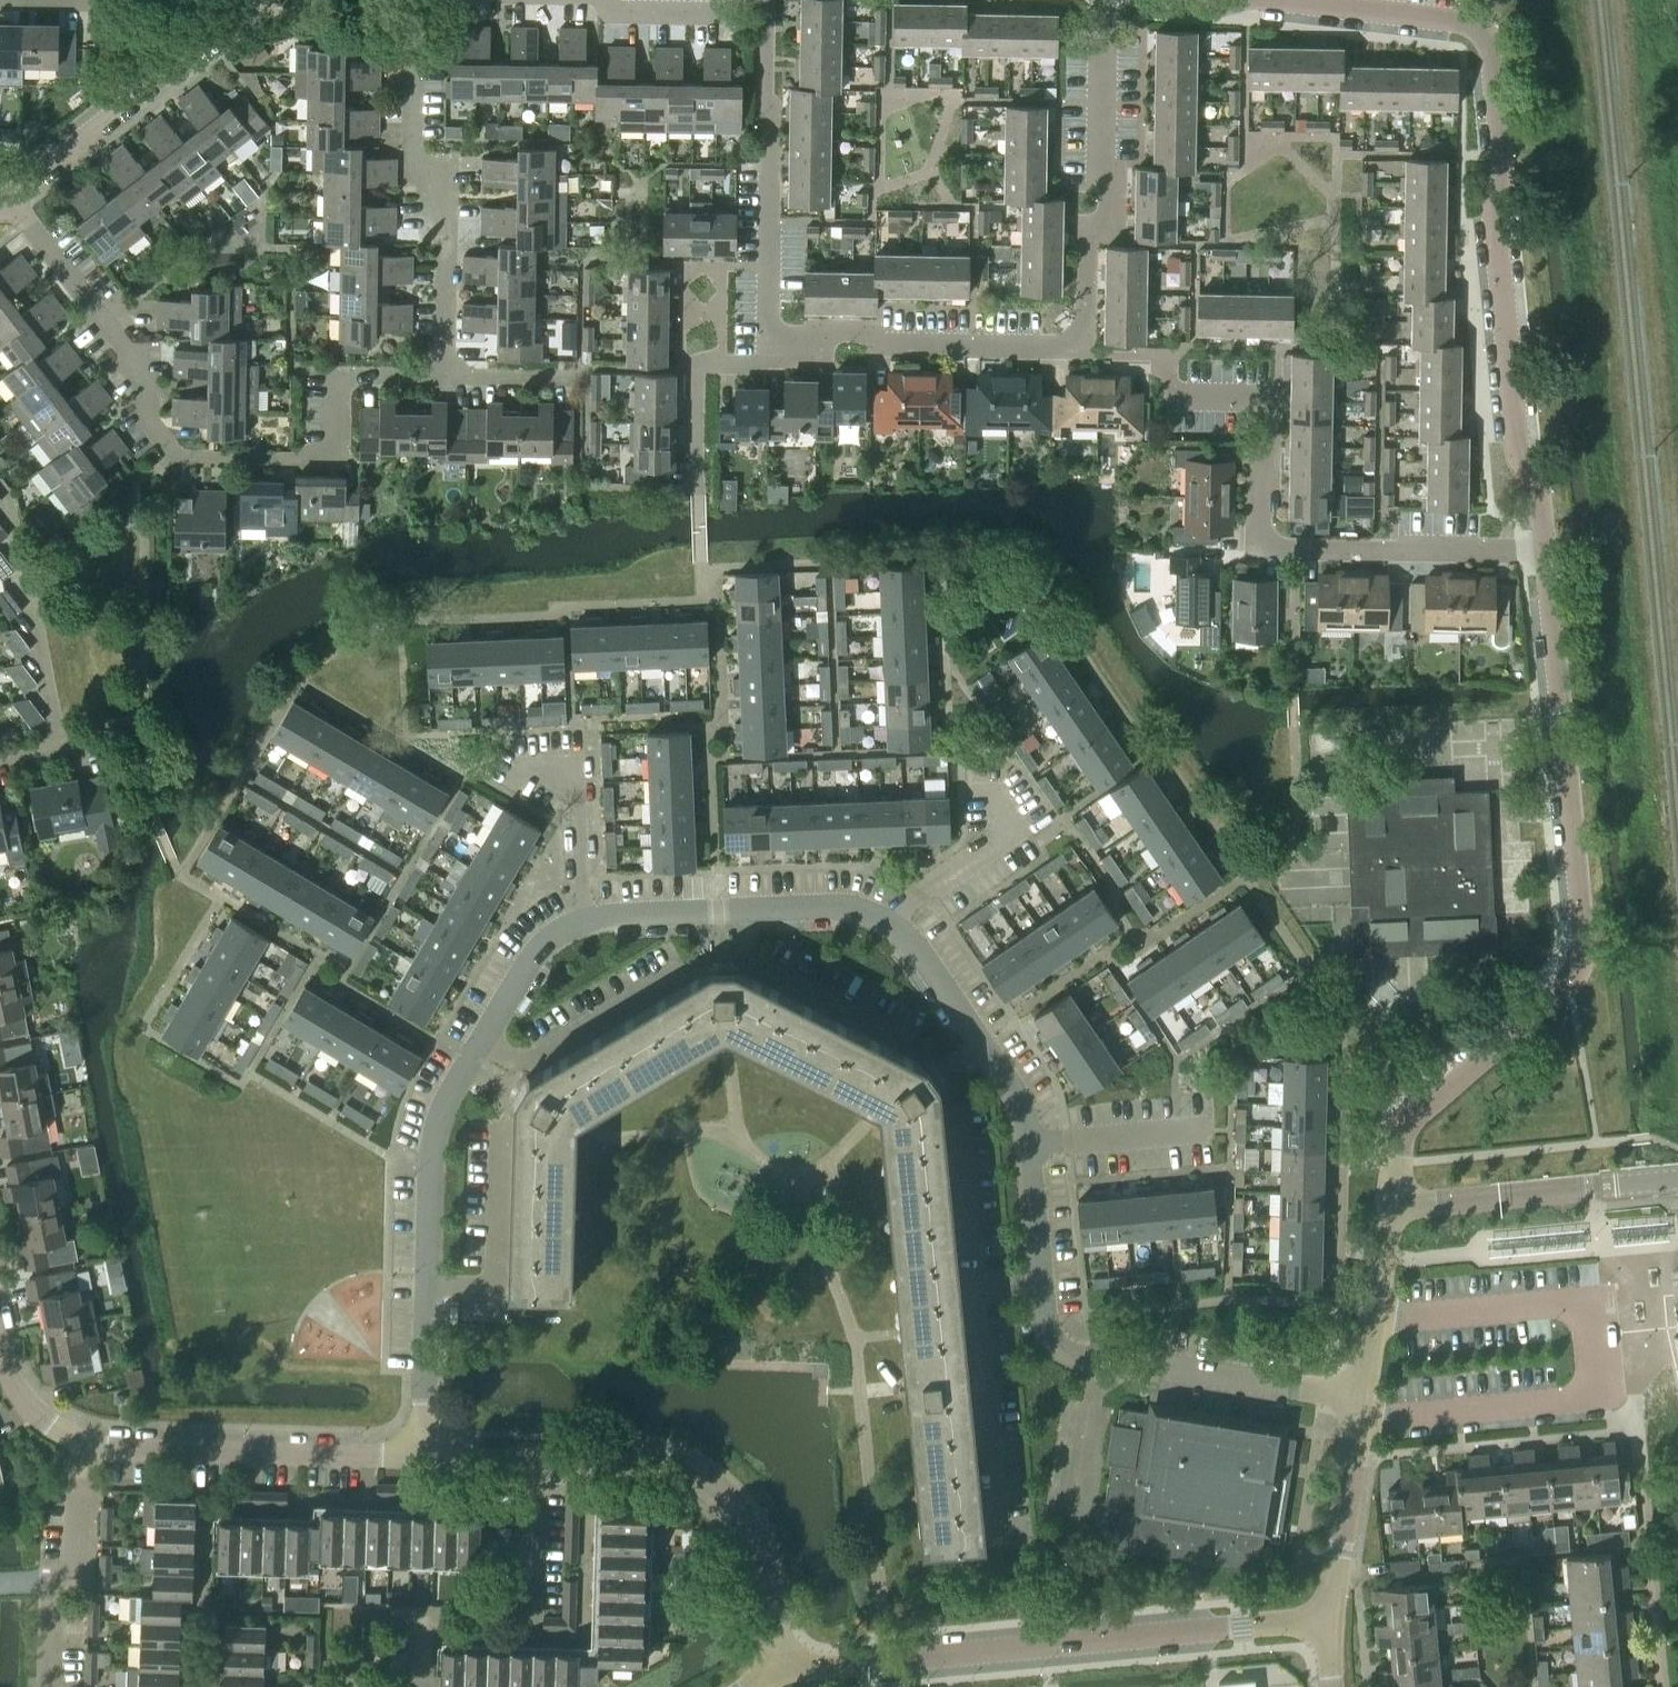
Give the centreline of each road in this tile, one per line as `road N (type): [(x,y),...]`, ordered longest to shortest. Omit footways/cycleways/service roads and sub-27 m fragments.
road 1 (residential): [(1546,550),(1536,479),(1508,439),(1487,227),(1506,176),(1494,50),(1483,31),(1455,21),(1267,0)]
road 2 (residential): [(1389,1207),(1400,1139),(1410,1122),(1553,999),(1582,955),(1546,550)]
road 3 (residential): [(443,377),(338,377),(337,444),(321,461),(174,456),(149,421),(141,371),(8,199)]
road 4 (residential): [(784,335),(863,333),(894,345),(1077,343),(1086,242),(1104,213),(1104,0)]
road 5 (residential): [(584,920),(530,959),(438,1120),(428,1178),(422,1456)]
road 6 (residential): [(1546,550),(1270,548),(1256,531),(1270,413),(1252,397),(1179,395),(1160,357)]
road 7 (tertiary): [(786,1668),(1327,1618)]
road 8 (residential): [(1359,1397),(1066,1355),(1044,1320),(1026,1145)]
road 9 (residential): [(443,377),(439,195),(412,146),(415,0)]
road 10 (residential): [(531,1461),(647,1463),(709,1487),(748,1535),(786,1668)]
road 11 (residential): [(84,1443),(422,1456)]
road 12 (residential): [(766,12),(765,106),(774,116),(772,325),(784,335)]
road 13 (residential): [(416,1686),(417,1632),(523,1627),(531,1461)]
road 14 (residential): [(1661,1686),(1636,1430),(1594,1389)]
road 15 (residential): [(886,923),(837,907),(584,920)]
road 16 (tertiary): [(1389,1207),(1677,1179)]
road 17 (residential): [(1026,1145),(1022,1114),(980,1039),(907,937),(886,923)]
road 18 (residential): [(47,1686),(50,1593),(79,1568),(84,1443)]
road 19 (residential): [(1594,1389),(1580,1400),(1356,1421)]
road 20 (residential): [(886,923),(1004,836),(1009,816),(994,790),(971,791)]
road 21 (residential): [(784,335),(760,366),(696,365),(695,482)]
road 22 (residential): [(584,920),(579,822),(568,779),(524,766),(513,784)]
road 23 (tertiary): [(1327,1618),(1356,1421)]
road 24 (residential): [(160,76),(8,199)]
road 25 (tertiary): [(1359,1397),(1389,1207)]
road 26 (residential): [(1026,1145),(1207,1131)]
road 27 (residential): [(605,0),(614,11),(766,12)]
road 28 (residential): [(54,0),(107,7),(160,76)]
road 29 (residential): [(0,1346),(23,1400),(84,1443)]
road 30 (residential): [(572,378),(443,377)]
road 31 (residential): [(258,0),(160,76)]

